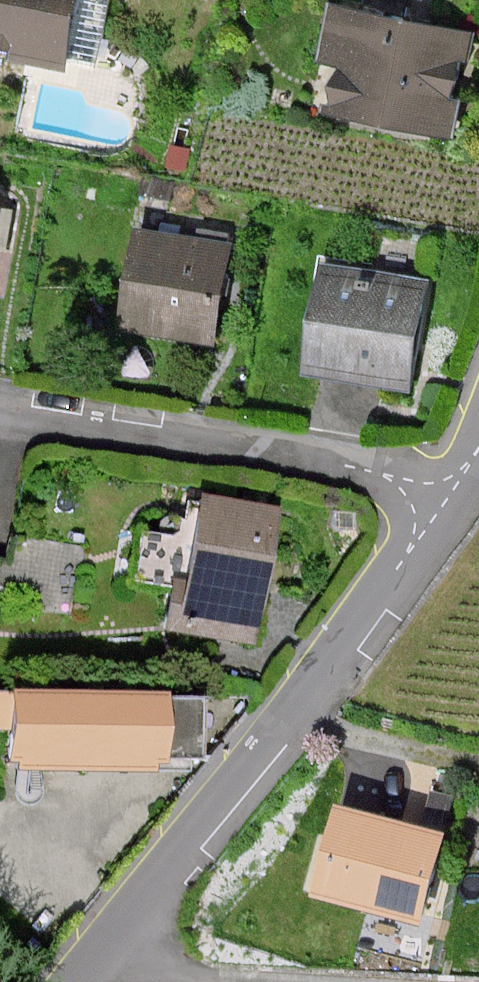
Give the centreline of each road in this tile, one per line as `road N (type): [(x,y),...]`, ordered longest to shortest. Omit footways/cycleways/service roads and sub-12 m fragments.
road 1 (residential): [(443,507),(202,830),(75,981)]
road 2 (residential): [(0,416),(358,469),(410,484),(443,507)]
road 3 (track): [(114,936),(155,962),(347,981)]

